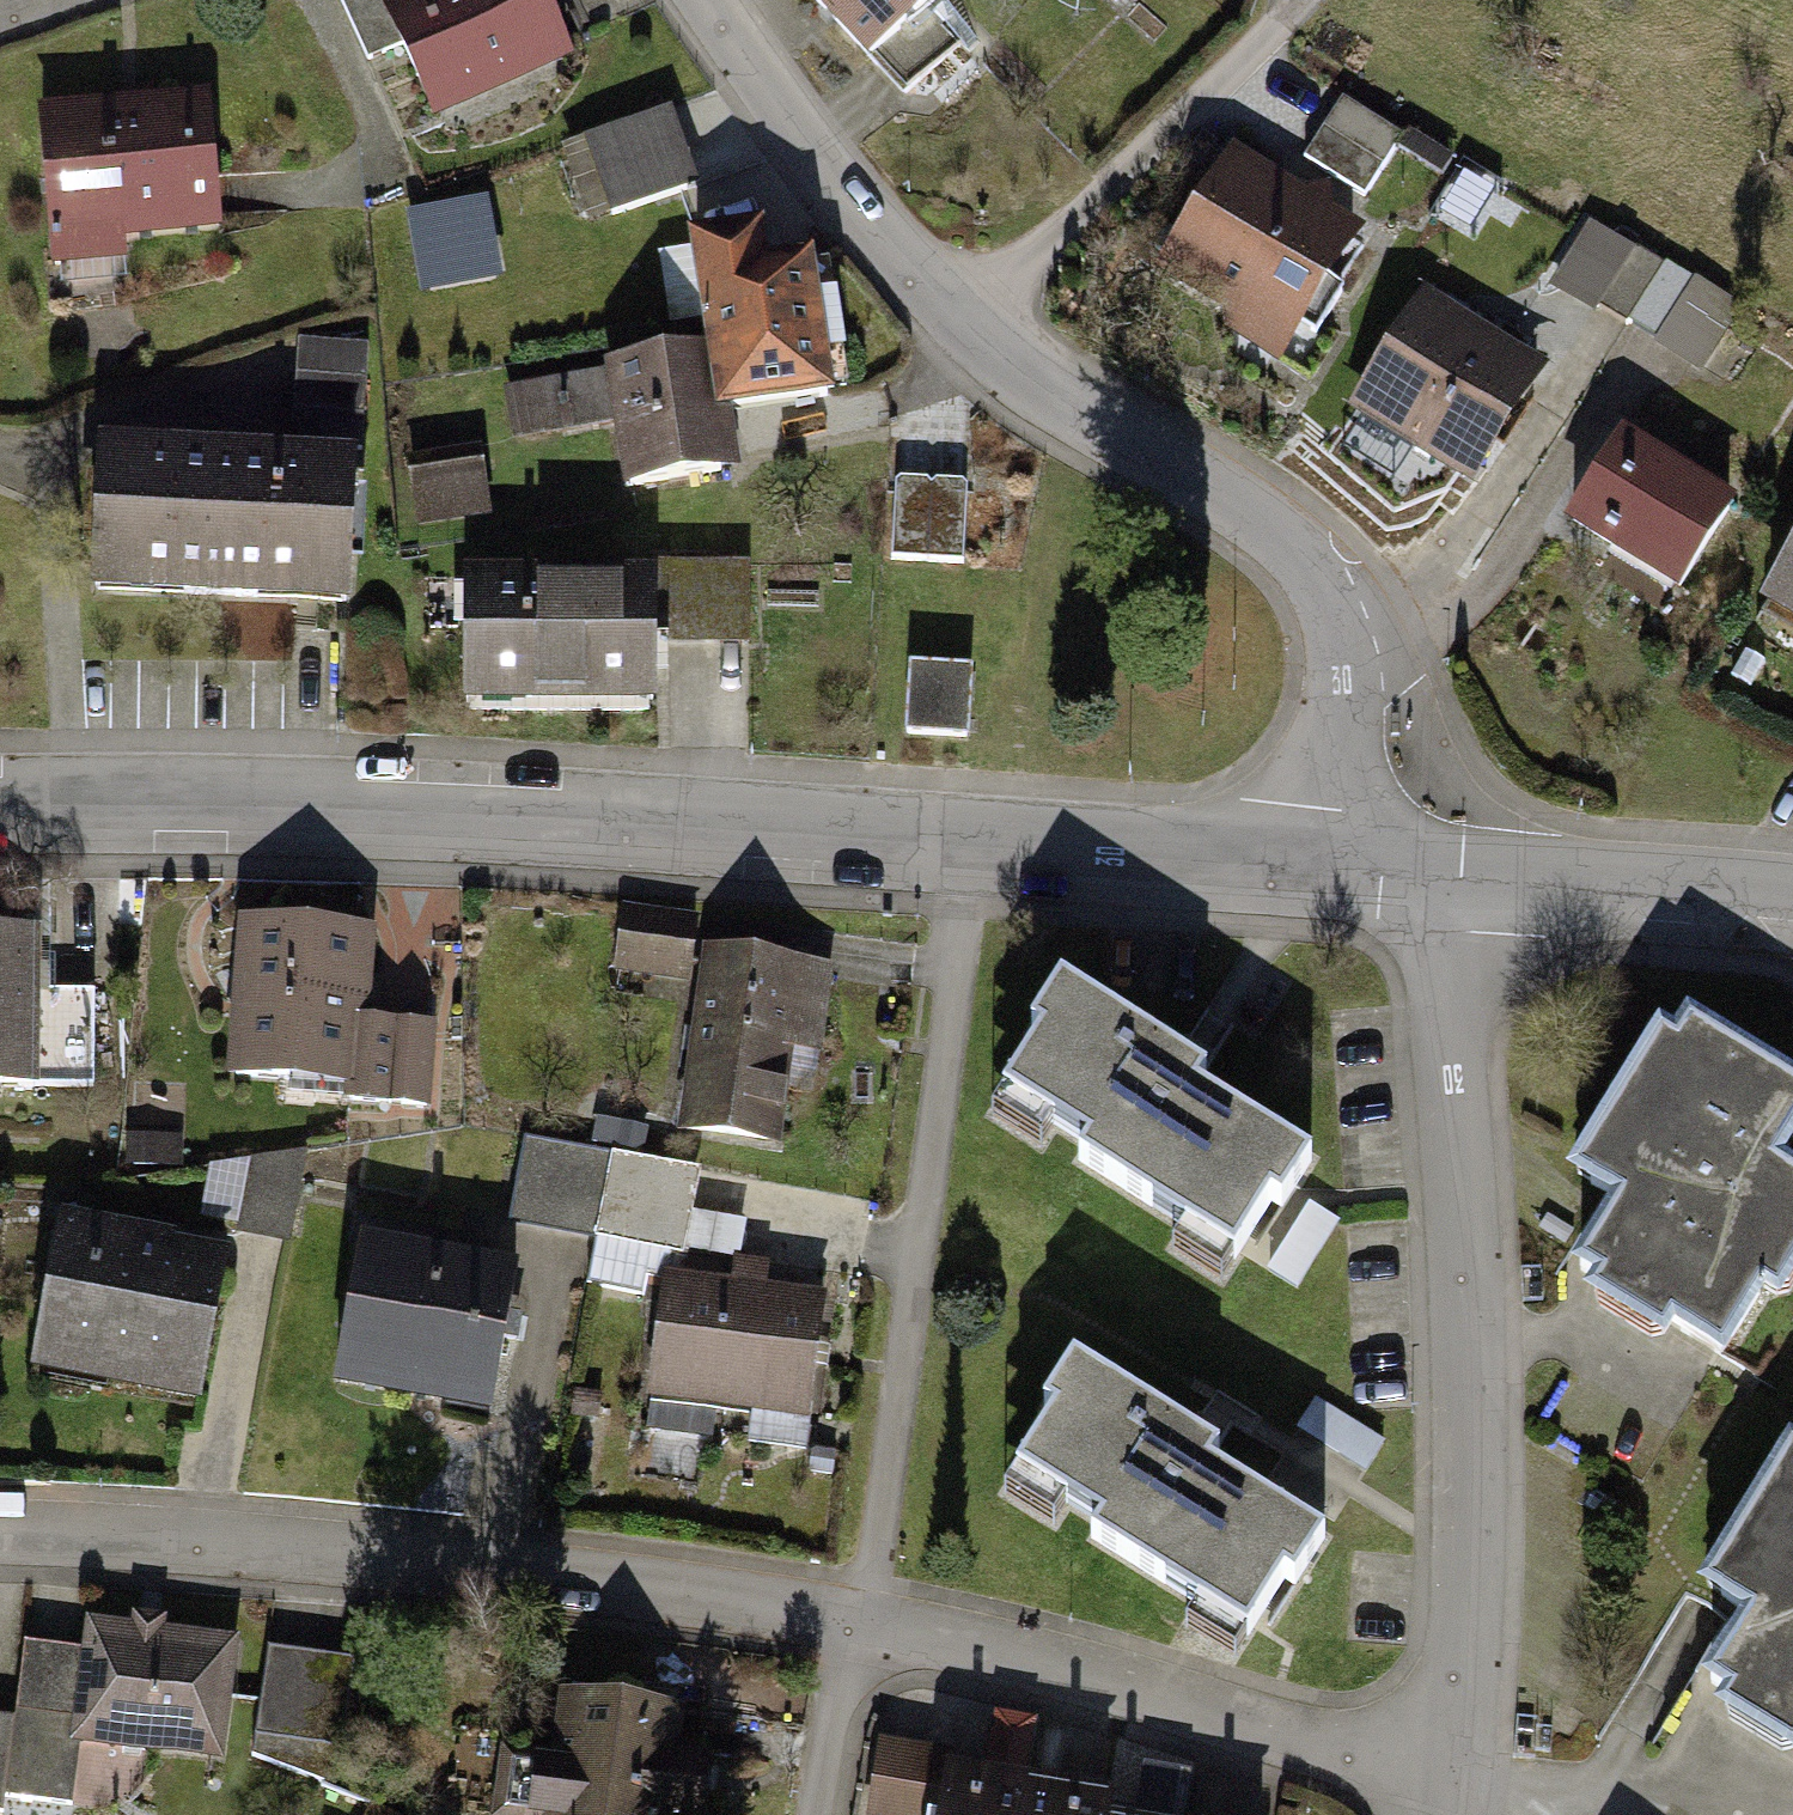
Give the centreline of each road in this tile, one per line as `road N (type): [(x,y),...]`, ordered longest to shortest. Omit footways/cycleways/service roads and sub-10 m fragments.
road 1 (residential): [(704,0),(801,136),(968,319),(1319,563),(1380,671),(1408,877)]
road 2 (residential): [(0,807),(312,811),(961,851)]
road 3 (residential): [(1408,877),(1452,1026),(1480,1388),(1456,1764)]
road 4 (residential): [(0,1535),(211,1542),(867,1619)]
road 5 (residential): [(961,851),(942,1084),(867,1619)]
road 6 (residential): [(867,1619),(1456,1764)]
road 7 (residential): [(961,851),(1408,877)]
road 8 (residential): [(1408,877),(1792,902)]
road 9 (residential): [(867,1619),(828,1814)]

